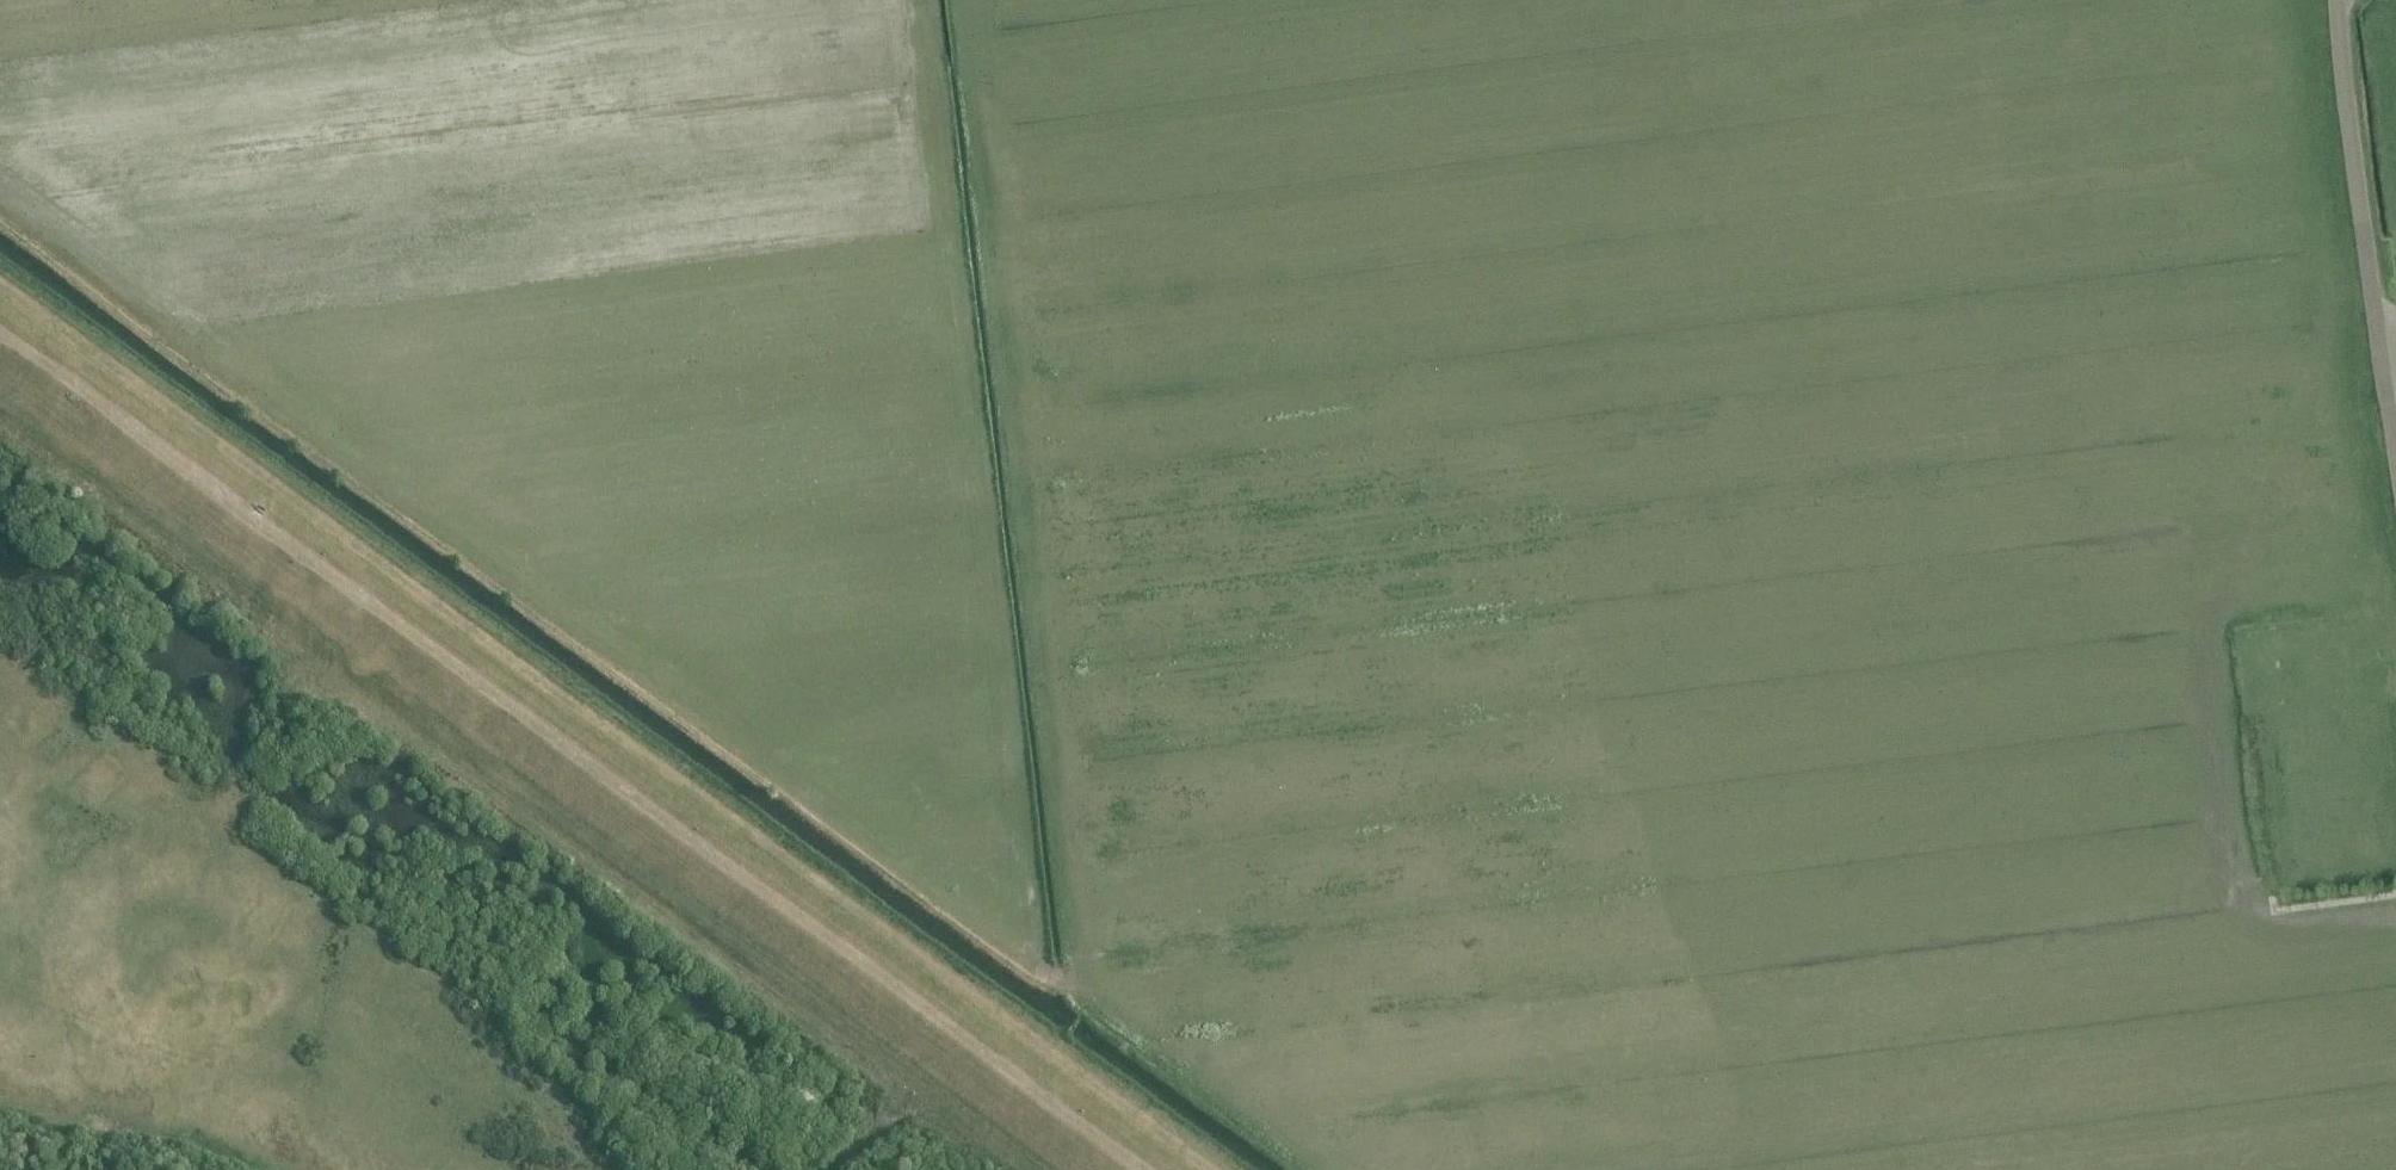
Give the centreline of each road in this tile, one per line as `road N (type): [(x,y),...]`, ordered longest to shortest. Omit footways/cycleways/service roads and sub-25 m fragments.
road 1 (track): [(0,328),(1147,1169)]
road 2 (unclassified): [(2391,426),(2338,0)]

